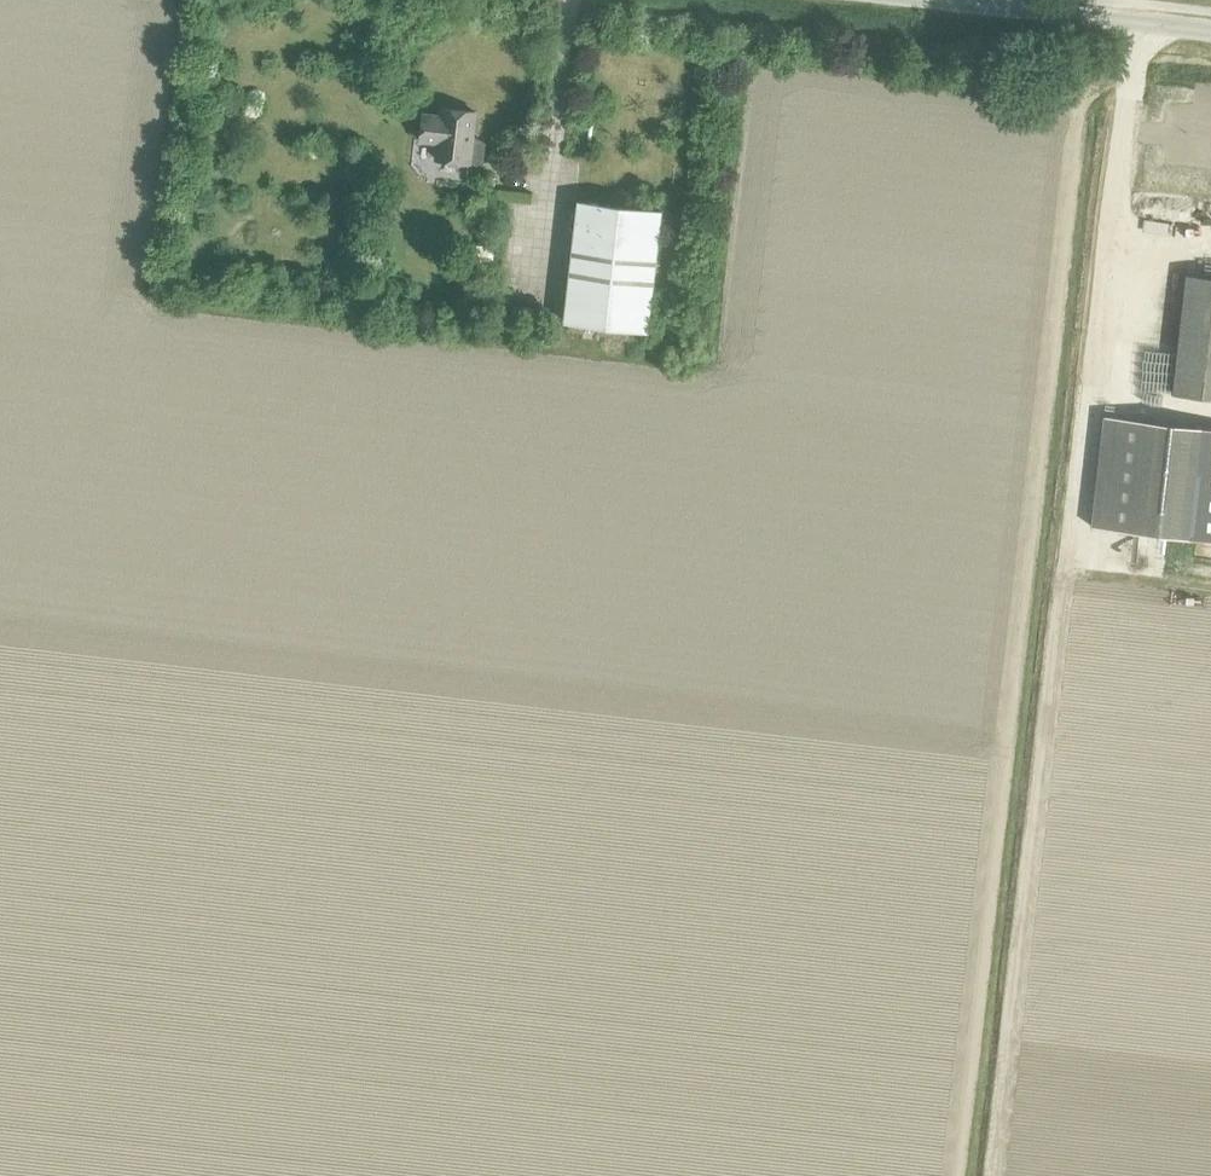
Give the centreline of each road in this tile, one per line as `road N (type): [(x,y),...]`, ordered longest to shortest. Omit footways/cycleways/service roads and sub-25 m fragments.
road 1 (unclassified): [(1210,27),(973,0)]

